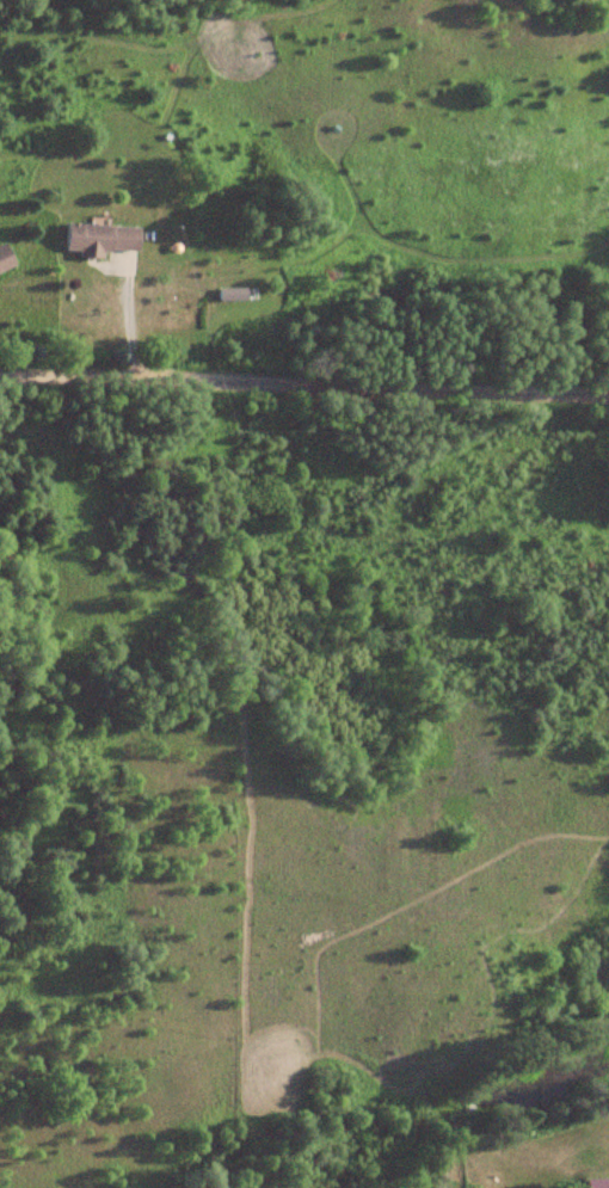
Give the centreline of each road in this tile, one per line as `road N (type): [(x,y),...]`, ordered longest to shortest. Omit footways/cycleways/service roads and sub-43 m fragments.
road 1 (residential): [(608,394),(0,376)]

